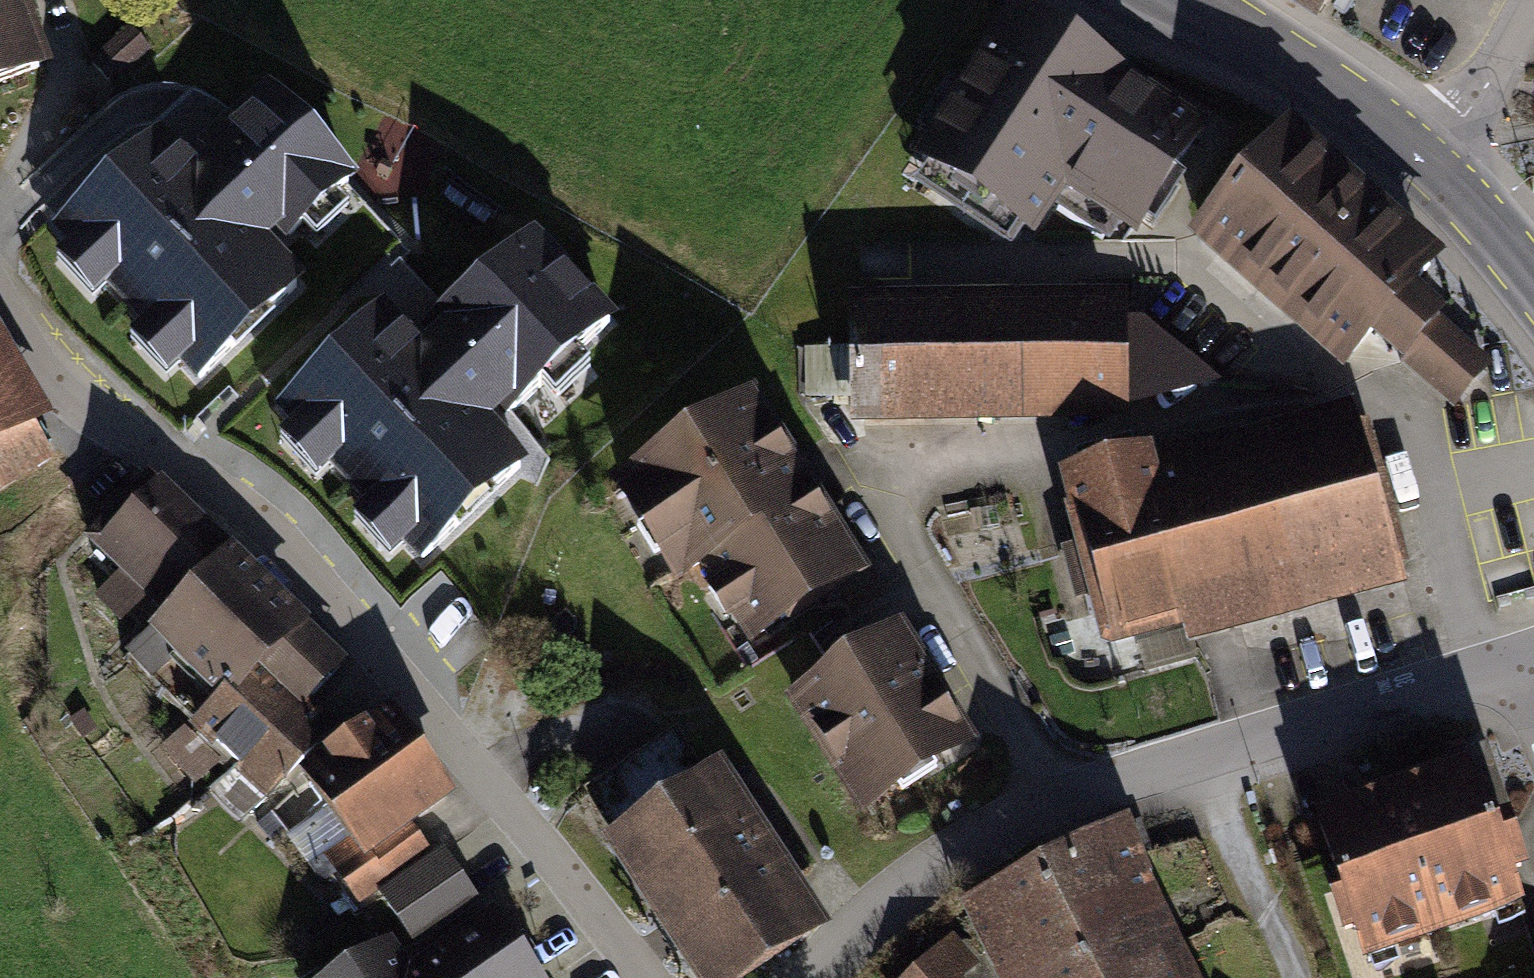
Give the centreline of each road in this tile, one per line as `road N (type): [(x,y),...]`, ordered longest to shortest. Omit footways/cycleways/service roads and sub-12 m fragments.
road 1 (residential): [(0,298),(94,419),(166,453),(316,559),(638,977)]
road 2 (residential): [(806,977),(865,916),(973,833),(1051,790),(1521,674)]
road 3 (tertiary): [(1182,0),(1361,109),(1430,164)]
road 4 (residential): [(1533,10),(1430,164)]
road 5 (tertiary): [(1430,164),(1533,287)]

